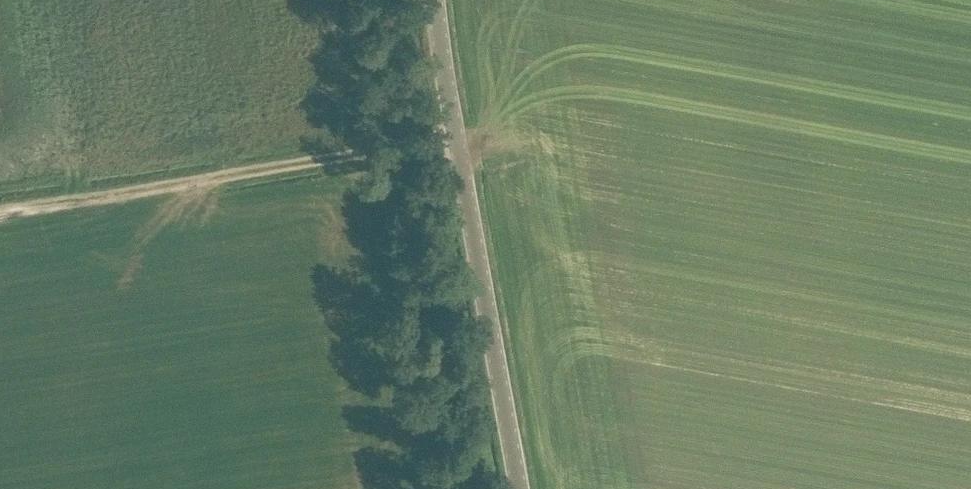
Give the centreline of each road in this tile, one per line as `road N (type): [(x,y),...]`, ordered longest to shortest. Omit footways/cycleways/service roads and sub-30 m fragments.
road 1 (unclassified): [(520,488),(434,0)]
road 2 (track): [(0,209),(457,140)]

